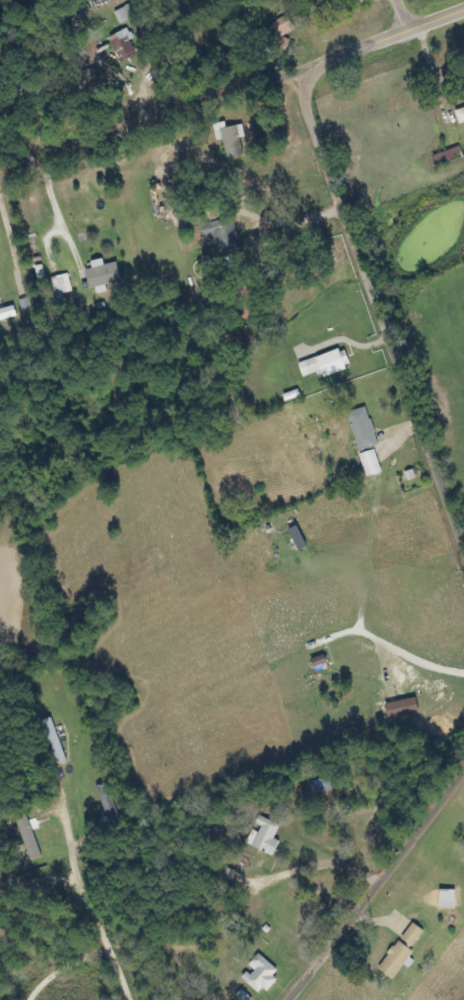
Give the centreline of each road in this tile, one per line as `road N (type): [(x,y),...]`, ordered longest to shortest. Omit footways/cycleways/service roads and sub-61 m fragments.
road 1 (residential): [(463,561),(291,70)]
road 2 (residential): [(0,173),(407,29)]
road 3 (residential): [(287,999),(463,767)]
road 4 (residential): [(127,999),(94,915),(58,880),(29,879)]

